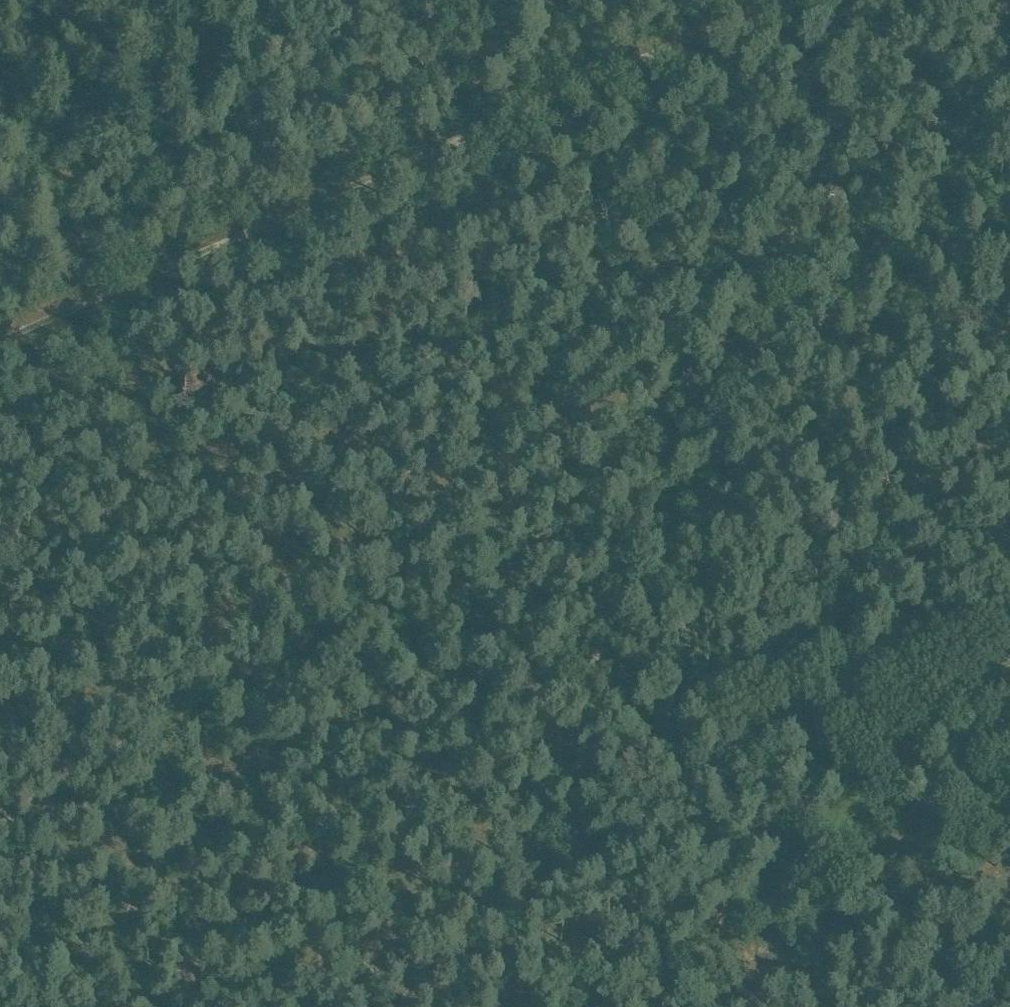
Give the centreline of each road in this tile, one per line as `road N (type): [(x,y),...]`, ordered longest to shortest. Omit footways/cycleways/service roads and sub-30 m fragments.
road 1 (track): [(0,334),(760,0)]
road 2 (track): [(381,0),(462,128)]

